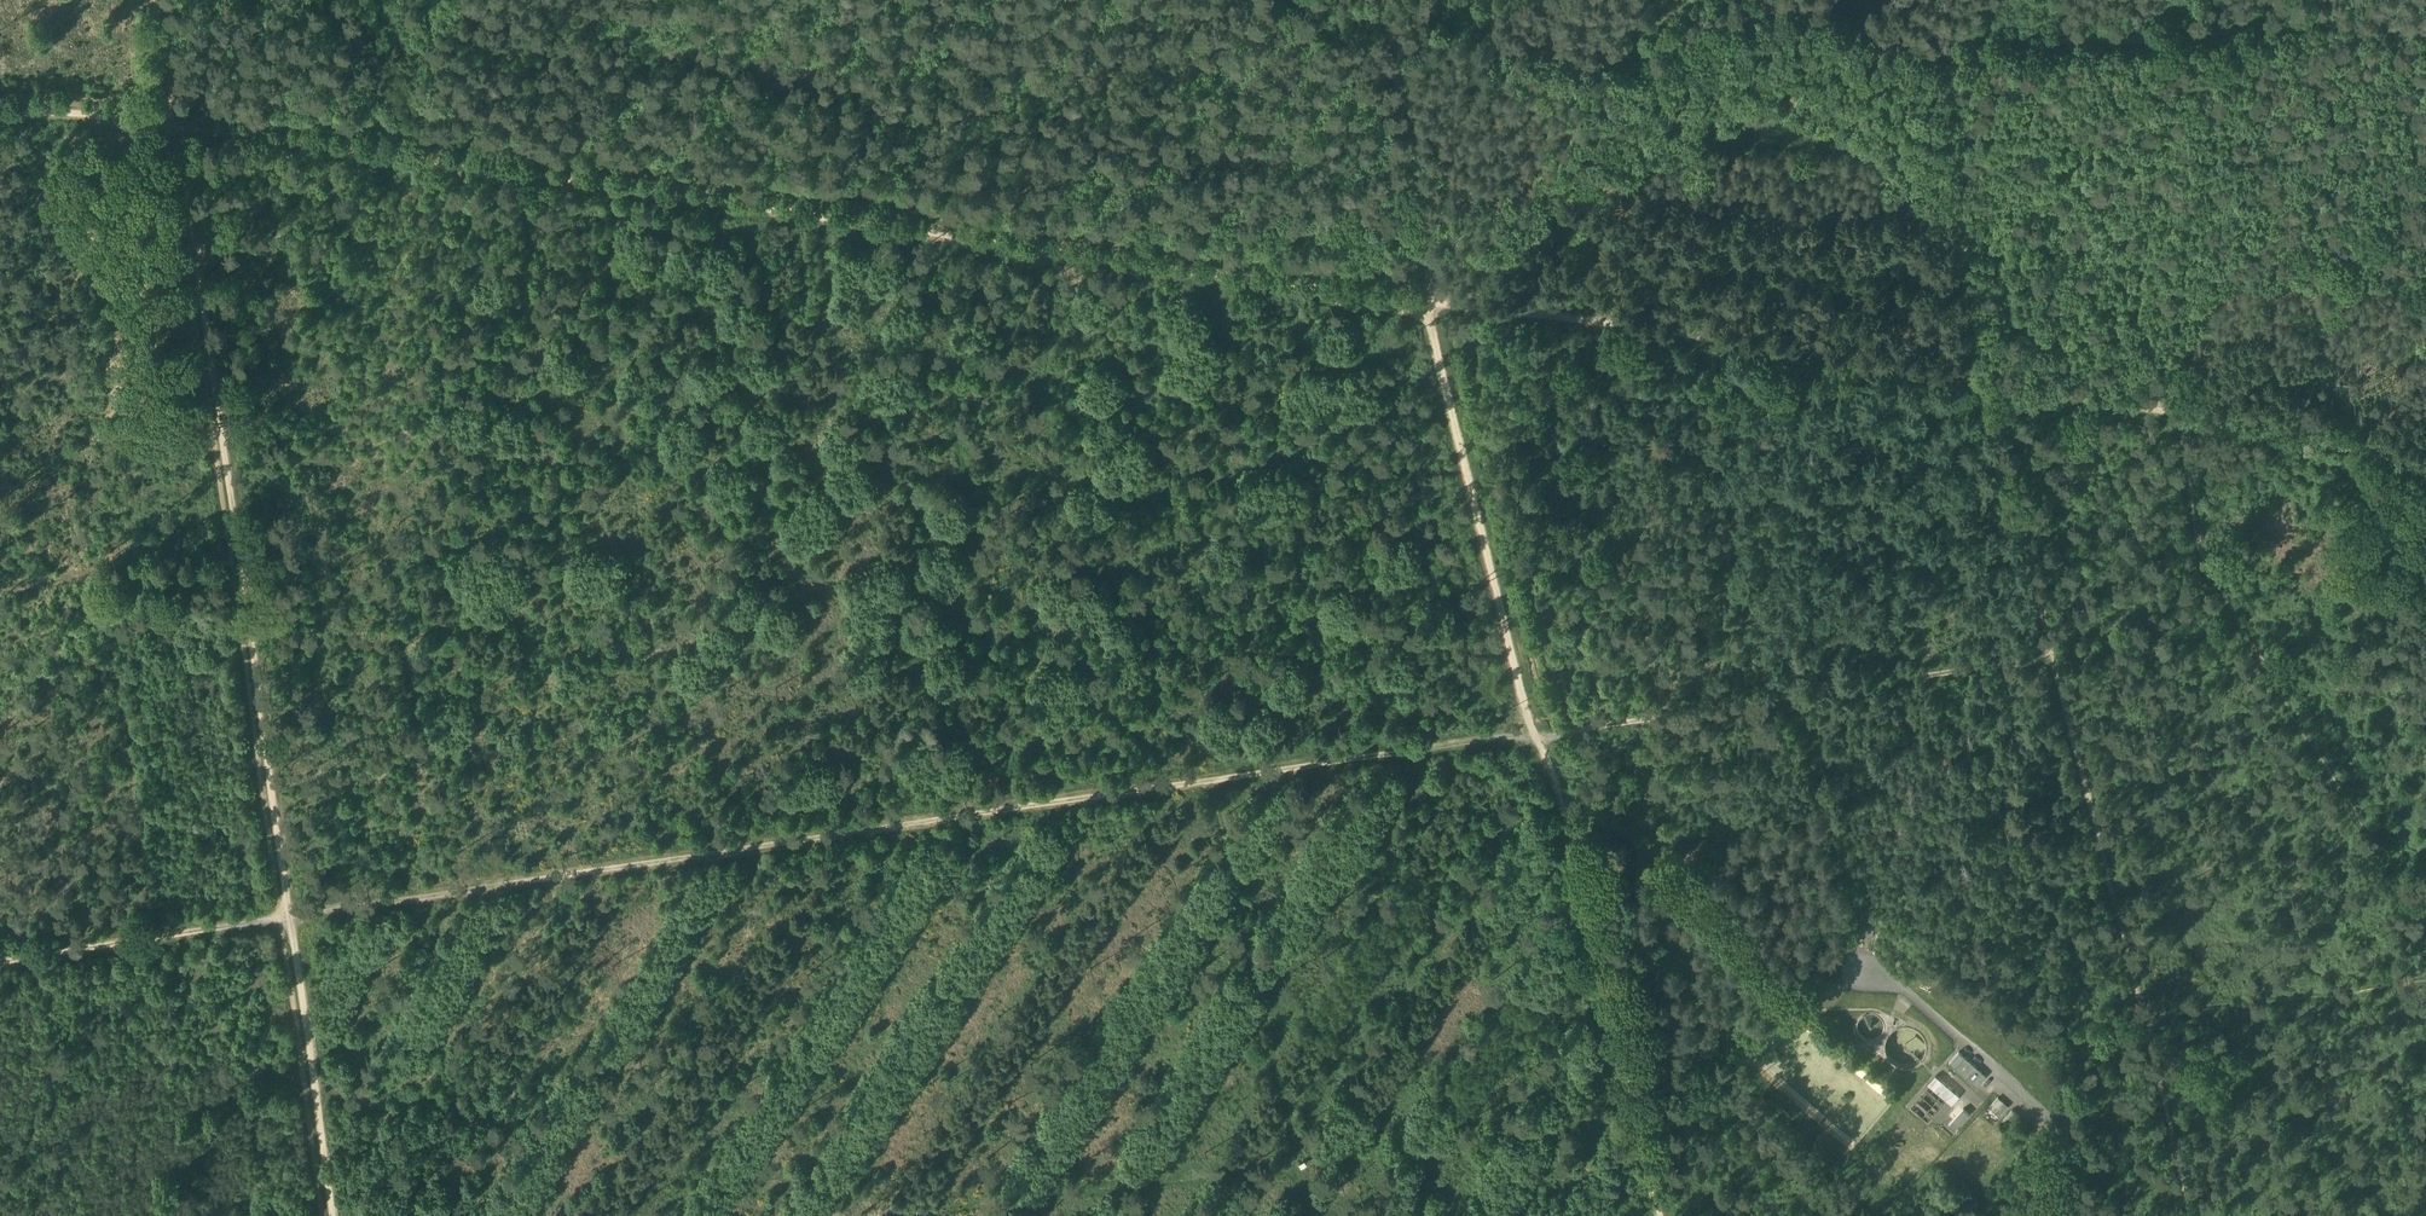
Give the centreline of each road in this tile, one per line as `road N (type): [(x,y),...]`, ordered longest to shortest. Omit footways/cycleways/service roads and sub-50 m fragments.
road 1 (track): [(947,237),(175,127)]
road 2 (track): [(1013,807),(281,918)]
road 3 (track): [(1976,380),(1451,304)]
road 4 (track): [(2046,656),(1593,729),(1541,747)]
road 5 (track): [(1428,303),(947,237)]
road 6 (track): [(1658,1215),(1541,747)]
road 7 (track): [(1536,734),(1428,303)]
road 8 (track): [(175,127),(236,550)]
road 9 (track): [(1215,781),(1285,1162)]
road 10 (track): [(236,550),(281,918)]
road 11 (track): [(2242,625),(2381,854),(2425,910)]
road 12 (track): [(1536,734),(1215,781)]
road 13 (track): [(281,918),(327,1215)]
road 14 (track): [(1384,17),(1428,303)]
road 15 (track): [(2142,1022),(2425,979)]
road 16 (track): [(274,920),(0,960)]
road 17 (track): [(1013,807),(973,549)]
road 18 (track): [(2425,473),(2338,435),(2179,410)]
road 19 (track): [(236,550),(0,583)]
road 20 (track): [(2179,410),(2203,553),(2242,625)]
road 21 (track): [(2221,276),(2425,275)]
road 22 (track): [(1215,781),(1013,807)]
road 23 (track): [(2160,407),(1976,380)]
road 24 (track): [(175,127),(51,109),(0,116)]
road 25 (track): [(936,72),(947,237)]
road 26 (track): [(2160,407),(2221,276)]
road 27 (track): [(175,127),(157,0)]

